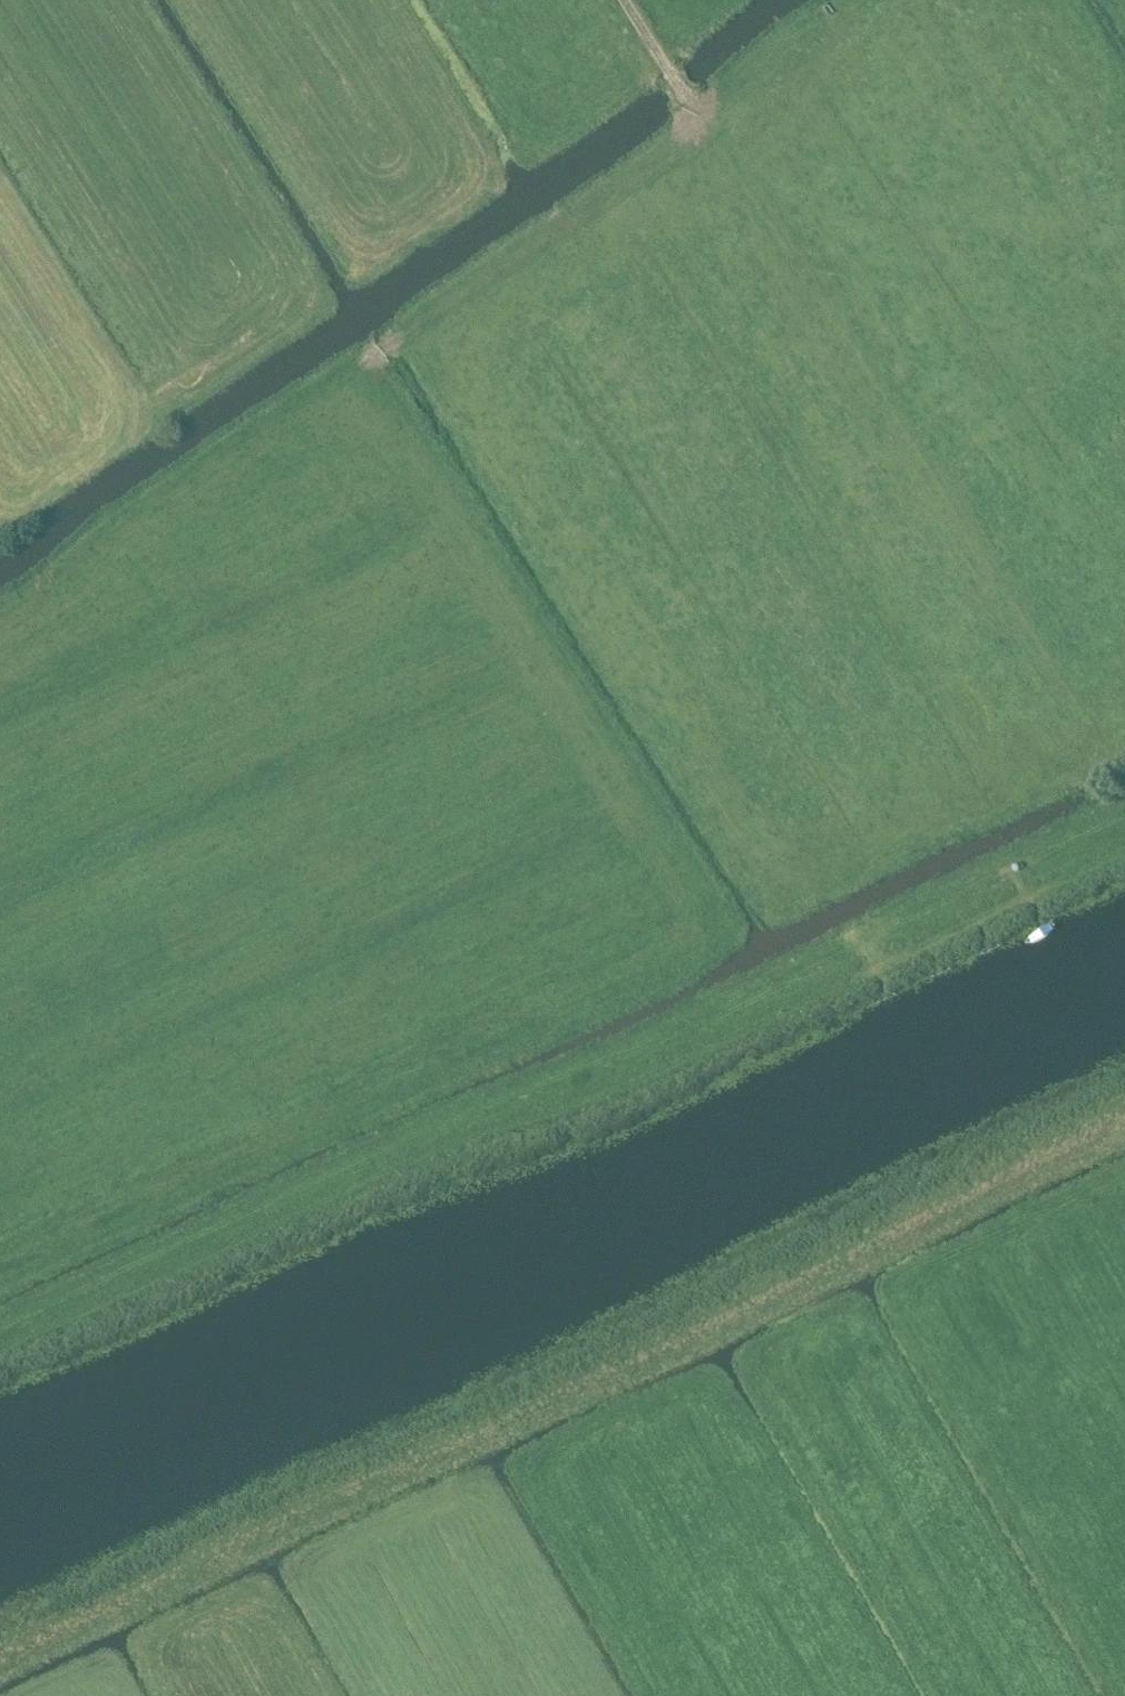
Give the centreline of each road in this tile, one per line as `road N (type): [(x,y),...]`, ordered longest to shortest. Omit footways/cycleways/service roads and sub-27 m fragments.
road 1 (track): [(698,121),(623,0)]

